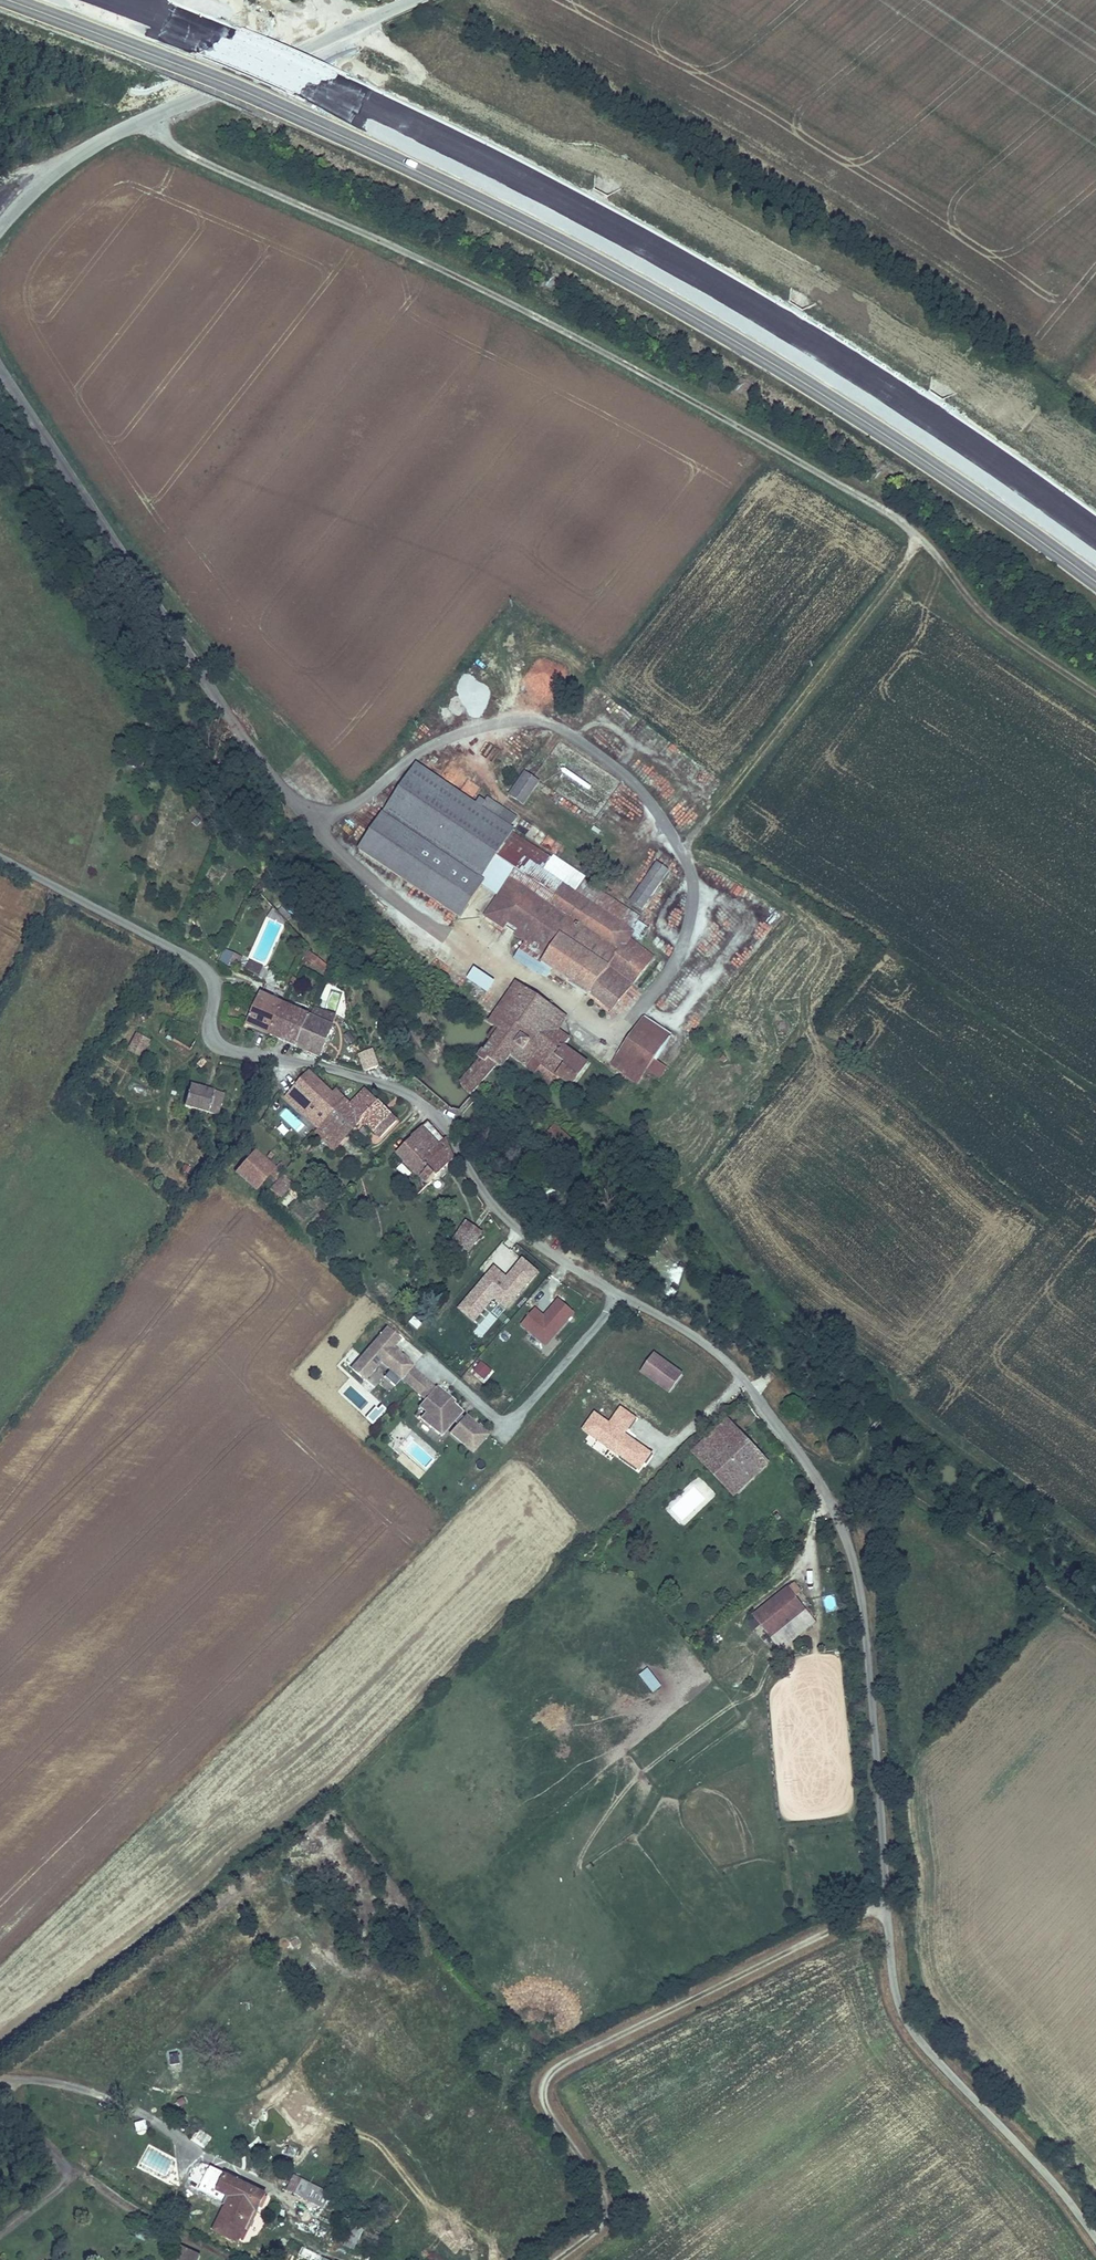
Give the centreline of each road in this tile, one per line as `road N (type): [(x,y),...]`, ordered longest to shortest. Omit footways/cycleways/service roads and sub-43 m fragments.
road 1 (unclassified): [(0,855),(200,960),(215,987),(215,1040),(405,1093),(445,1124),(509,1219),(602,1284),(701,1338),(747,1381),(821,1483),(856,1566),(887,1903)]
road 2 (motorway): [(7,0),(291,110),(677,302),(850,407),(1095,579)]
road 3 (motorway): [(1095,539),(691,278),(377,112),(108,0)]
road 4 (track): [(143,118),(196,158),(538,317),(885,508),(916,529),(985,613),(1095,690)]
road 5 (unclassified): [(887,1903),(554,2067),(545,2096),(599,2181),(607,2215),(553,2259)]
road 6 (tertiary): [(411,0),(103,138),(42,181),(0,227)]
road 7 (unclassified): [(887,1903),(906,2017),(1095,2234)]
road 8 (track): [(1095,1626),(933,1511),(797,1448)]

